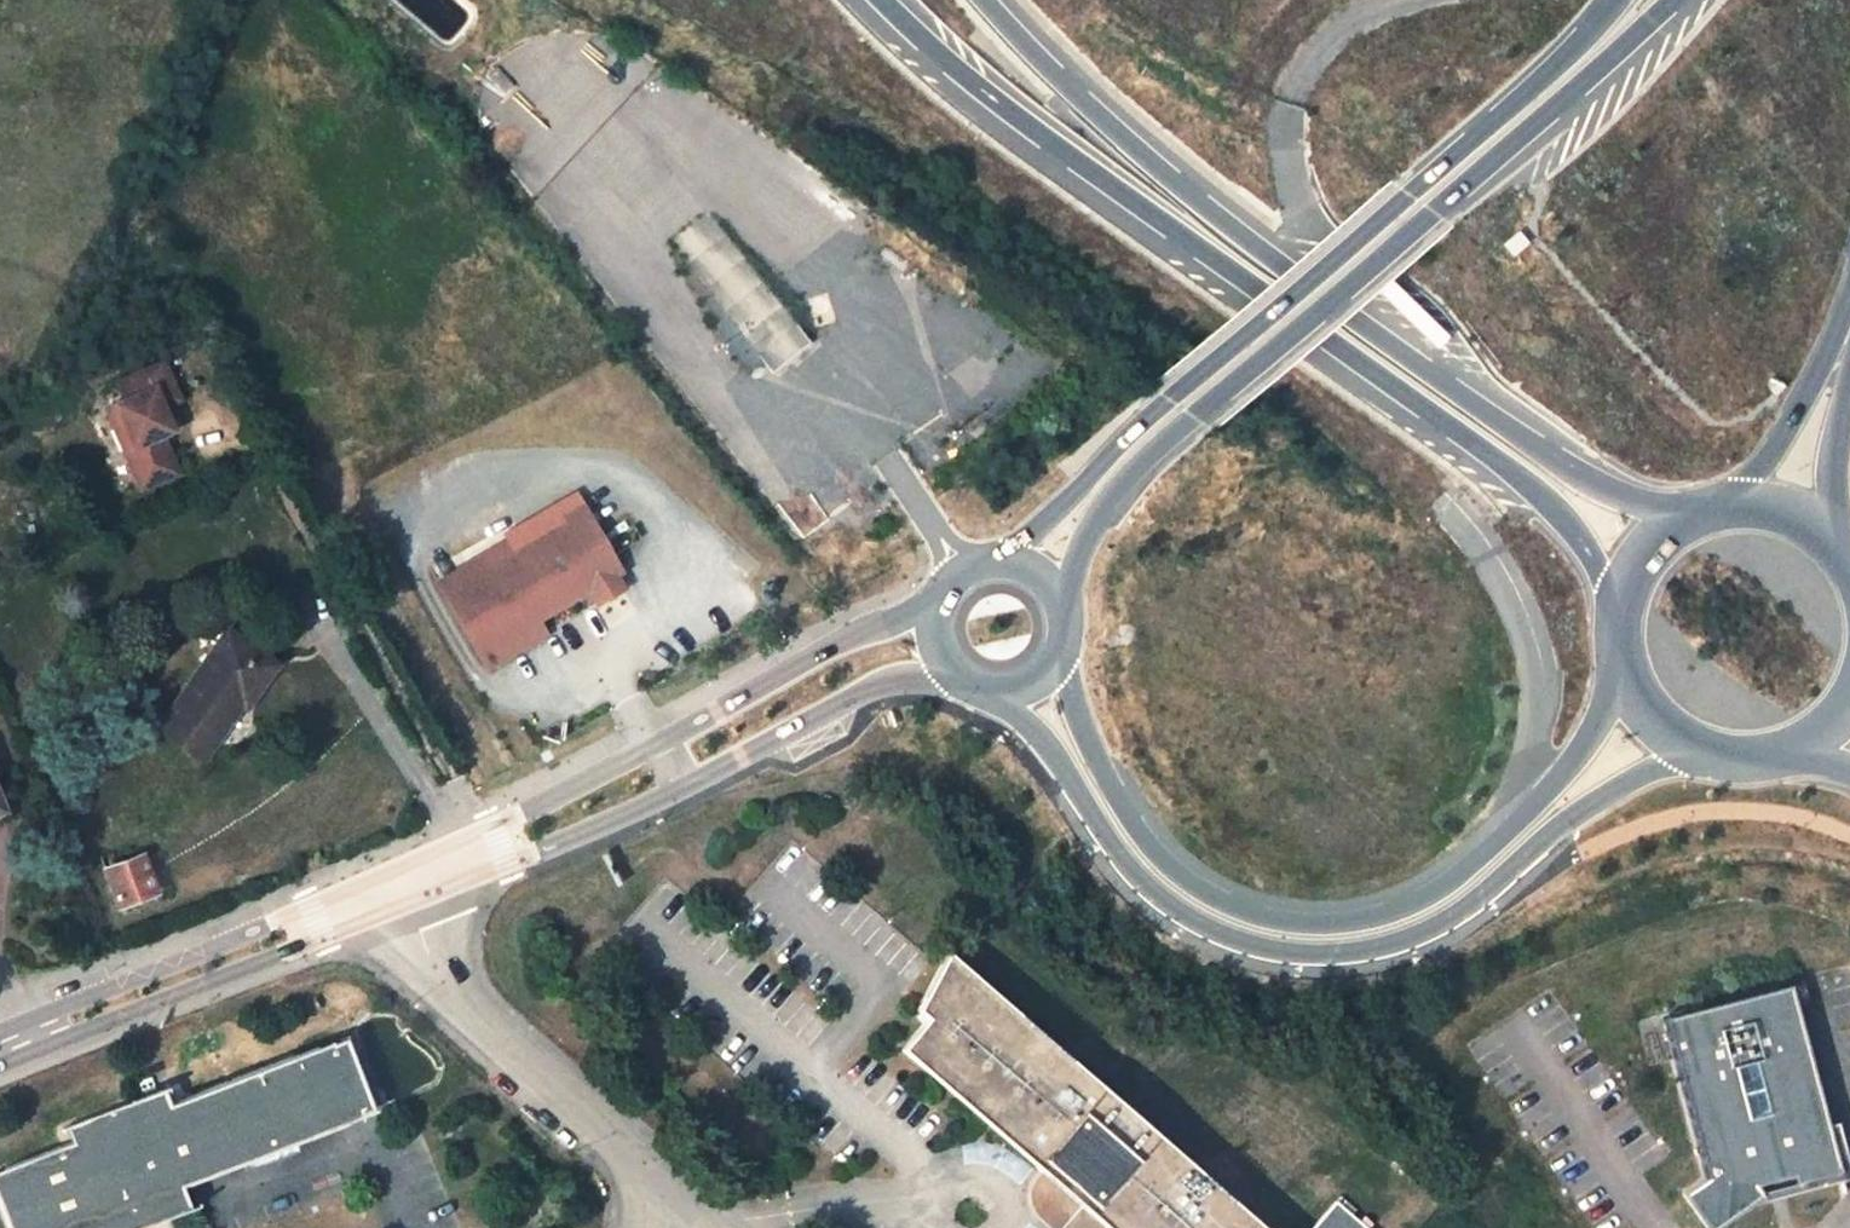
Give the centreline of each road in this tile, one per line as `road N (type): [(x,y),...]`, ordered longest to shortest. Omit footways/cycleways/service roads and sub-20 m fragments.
road 1 (motorway): [(868,0),(943,74),(1535,499),(1623,589)]
road 2 (primary): [(993,688),(1071,777),(1140,881),(1180,914),(1268,951),(1385,948),(1425,934),(1475,904),(1582,810),(1621,787),(1706,757)]
road 3 (motorway): [(1678,522),(1608,493),(1529,444),(1084,101),(985,0)]
road 4 (motorway): [(1058,604),(1097,510),(1178,425),(1668,0)]
road 5 (primary): [(1622,675),(1562,779),(1503,842),(1440,889),(1374,918),(1322,925),(1269,919),(1214,899),(1134,827),(1089,743),(1060,638)]
road 6 (primary): [(1613,0),(1549,68),(1001,561)]
road 7 (primary): [(941,596),(617,763),(384,861)]
road 8 (primary): [(406,907),(638,807),(896,672),(952,670)]
road 9 (residential): [(406,907),(458,989),(719,1225)]
road 10 (primary): [(0,1058),(406,907)]
road 11 (primary): [(384,861),(0,1016)]
road 12 (primary): [(1849,313),(1802,410),(1745,493),(1728,505)]
road 13 (primary): [(1842,547),(1822,466),(1849,350)]
road 14 (primary): [(1842,547),(1801,517),(1728,505)]
road 15 (primary): [(1622,675),(1654,725),(1706,757)]

